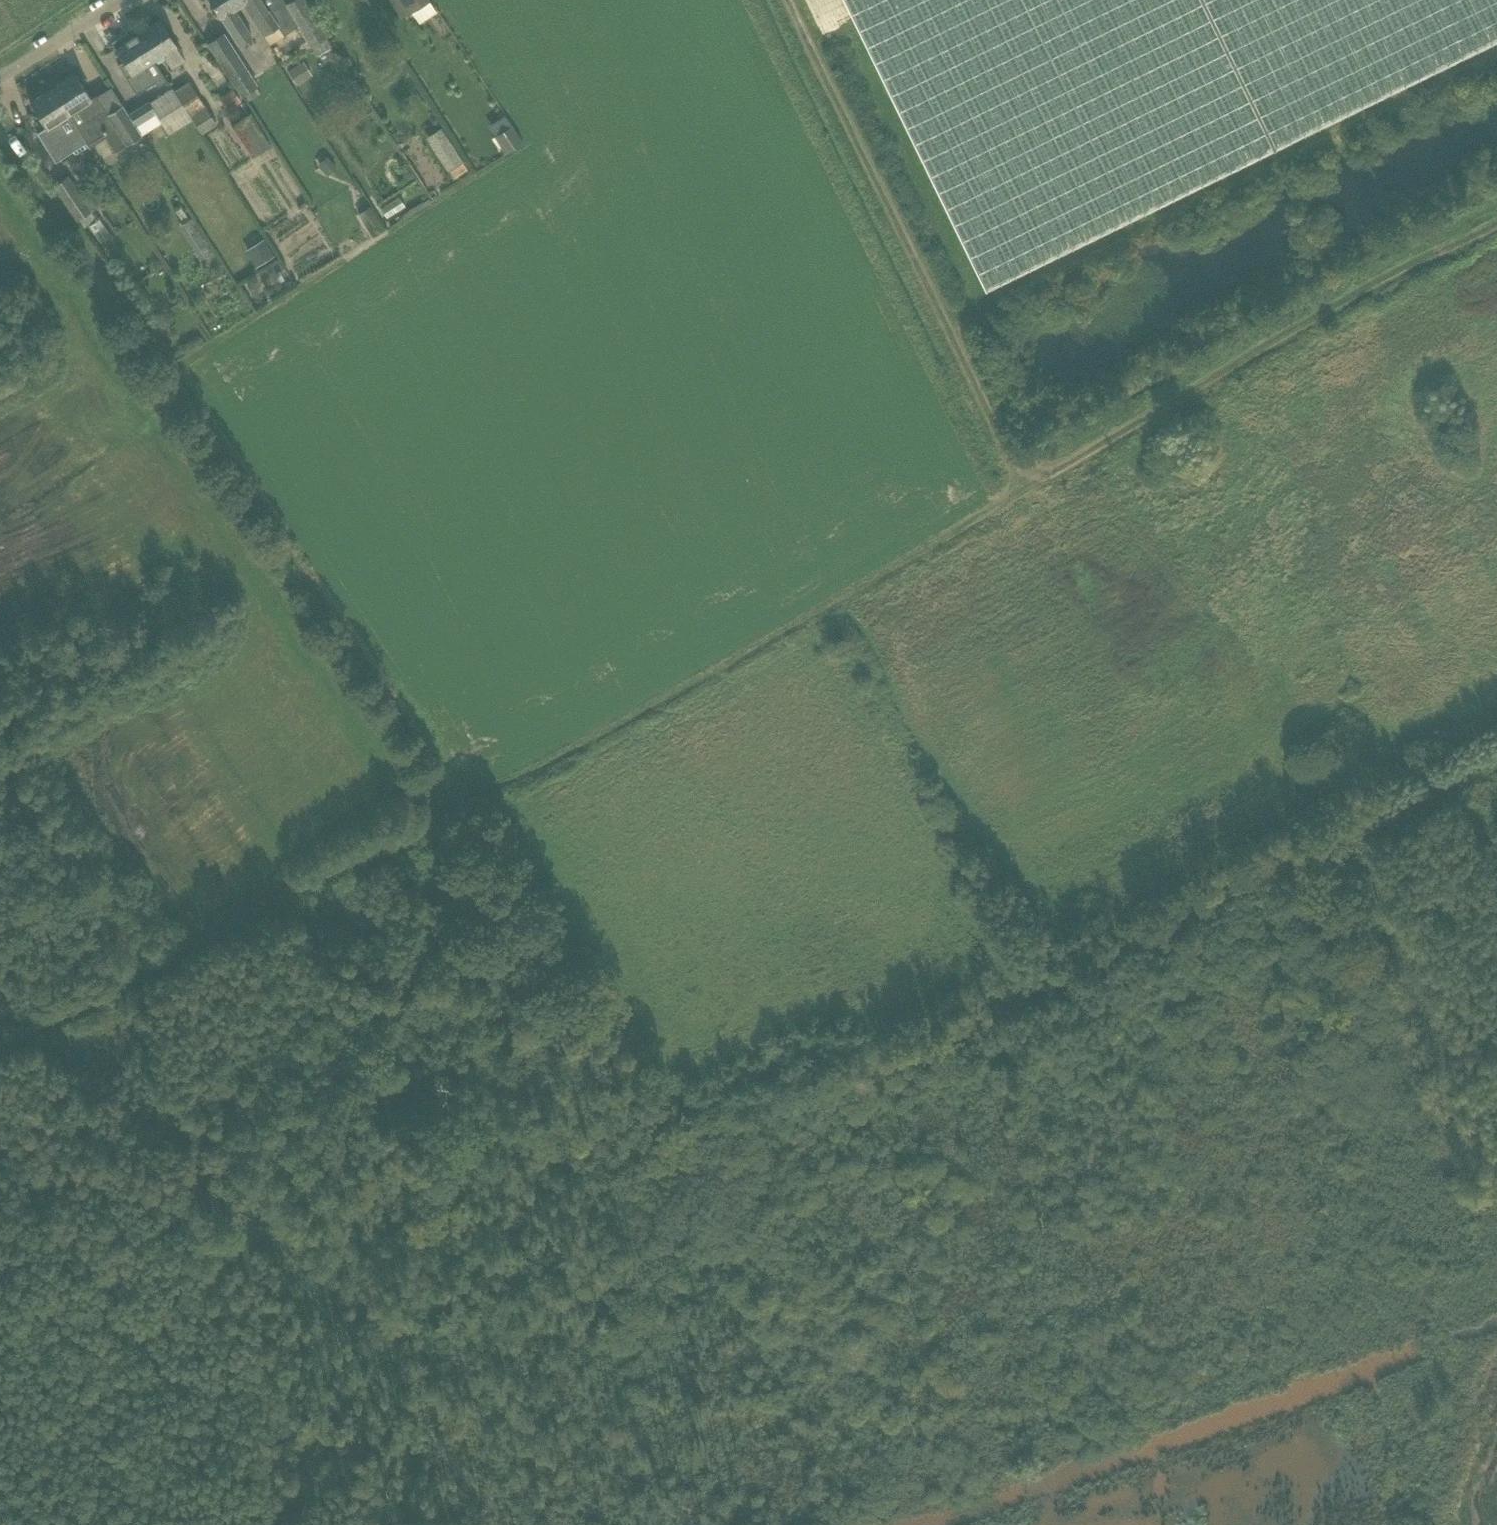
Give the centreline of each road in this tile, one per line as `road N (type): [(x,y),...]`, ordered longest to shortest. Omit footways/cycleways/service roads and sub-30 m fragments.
road 1 (track): [(1027,488),(468,801)]
road 2 (track): [(1027,488),(786,0)]
road 3 (track): [(1496,224),(1027,488)]
road 4 (track): [(468,801),(0,1041)]
road 5 (unclassified): [(0,78),(122,0)]

